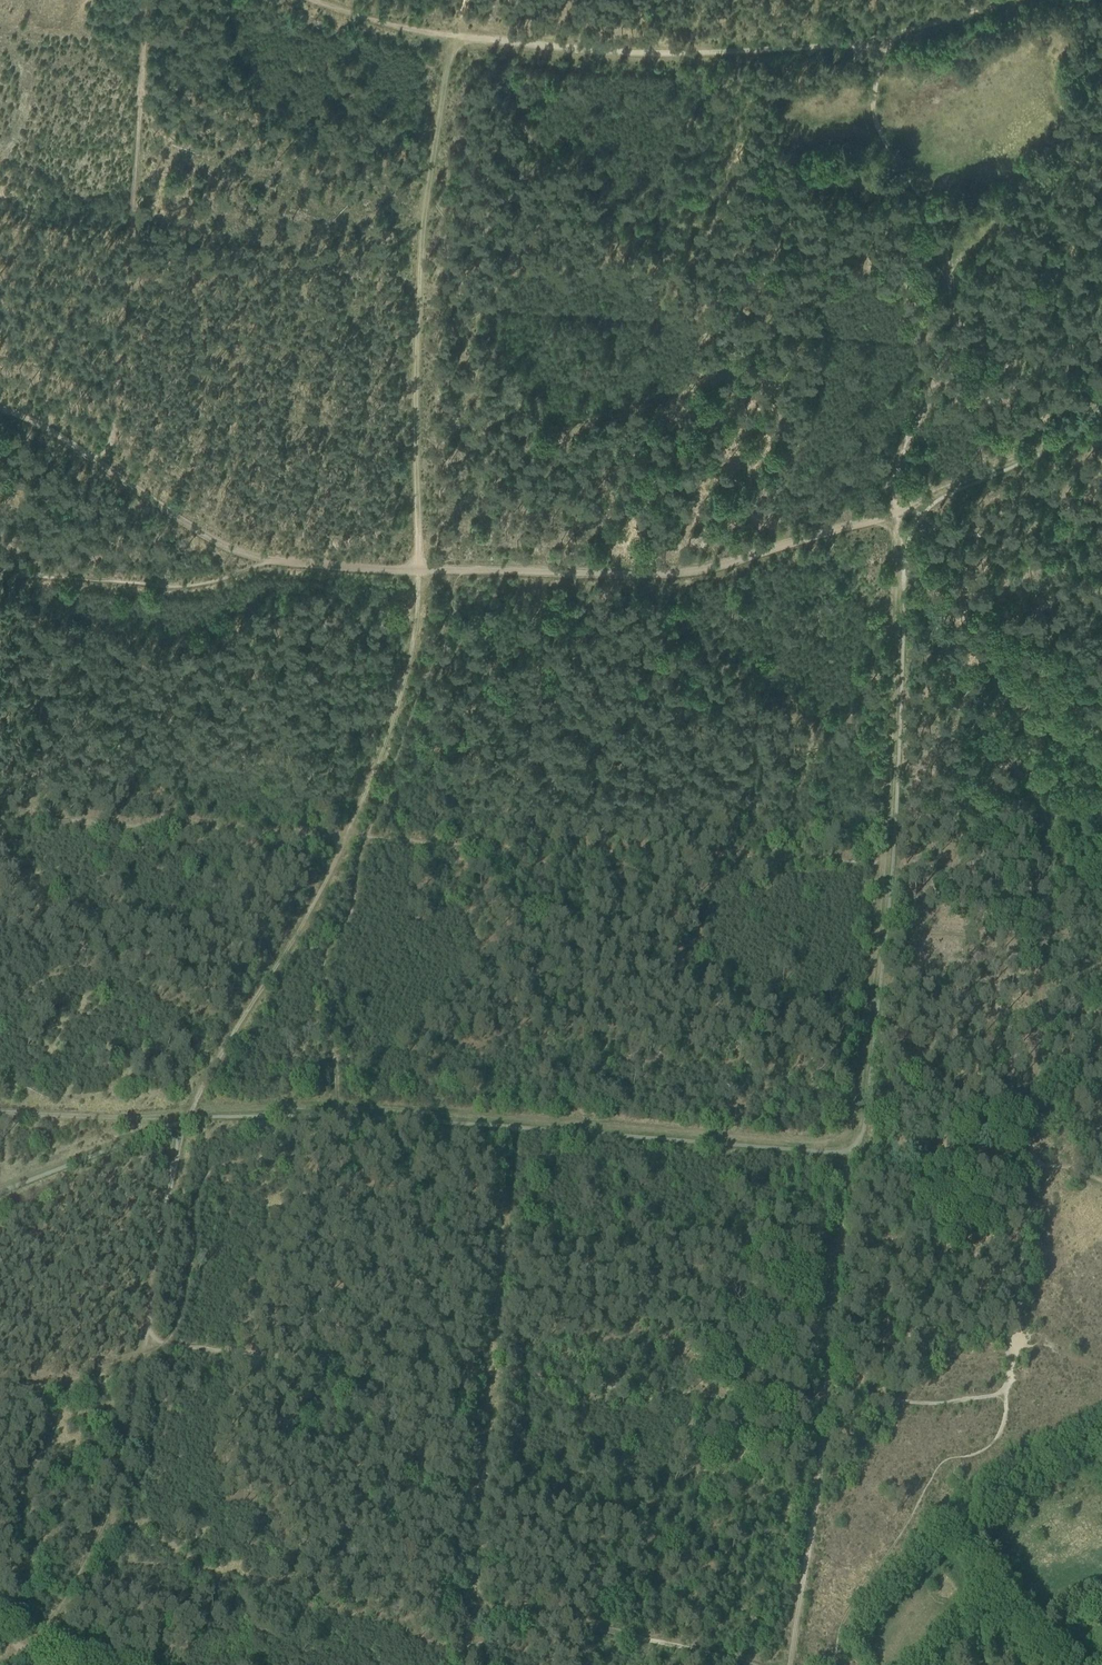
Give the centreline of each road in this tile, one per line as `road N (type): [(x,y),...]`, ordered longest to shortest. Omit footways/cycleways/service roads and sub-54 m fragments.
road 1 (track): [(1053,814),(1014,1354),(1006,1390),(992,1396),(939,1403),(762,1398),(142,1344),(186,1118)]
road 2 (track): [(883,36),(707,52),(554,47),(457,38),(326,0)]
road 3 (track): [(418,571),(420,257),(457,38)]
road 4 (track): [(790,1664),(817,1499),(854,1151)]
road 5 (track): [(897,510),(901,457),(948,366),(955,317),(946,241),(872,107),(883,36)]
road 6 (track): [(418,571),(646,575),(703,569),(897,510)]
road 7 (track): [(152,0),(135,121),(108,465)]
road 8 (track): [(897,510),(904,570),(969,688),(1053,814)]
road 9 (track): [(0,817),(346,836)]
road 10 (track): [(186,1118),(346,836)]
road 11 (track): [(346,836),(415,643),(418,571)]
road 12 (track): [(1101,1180),(1059,1166),(854,1151)]
road 13 (track): [(897,510),(1024,453),(1101,397)]
road 14 (track): [(1101,577),(897,510)]
road 15 (track): [(186,1118),(0,1114)]
road 16 (track): [(883,36),(1020,0)]
road 17 (track): [(0,406),(108,465)]

